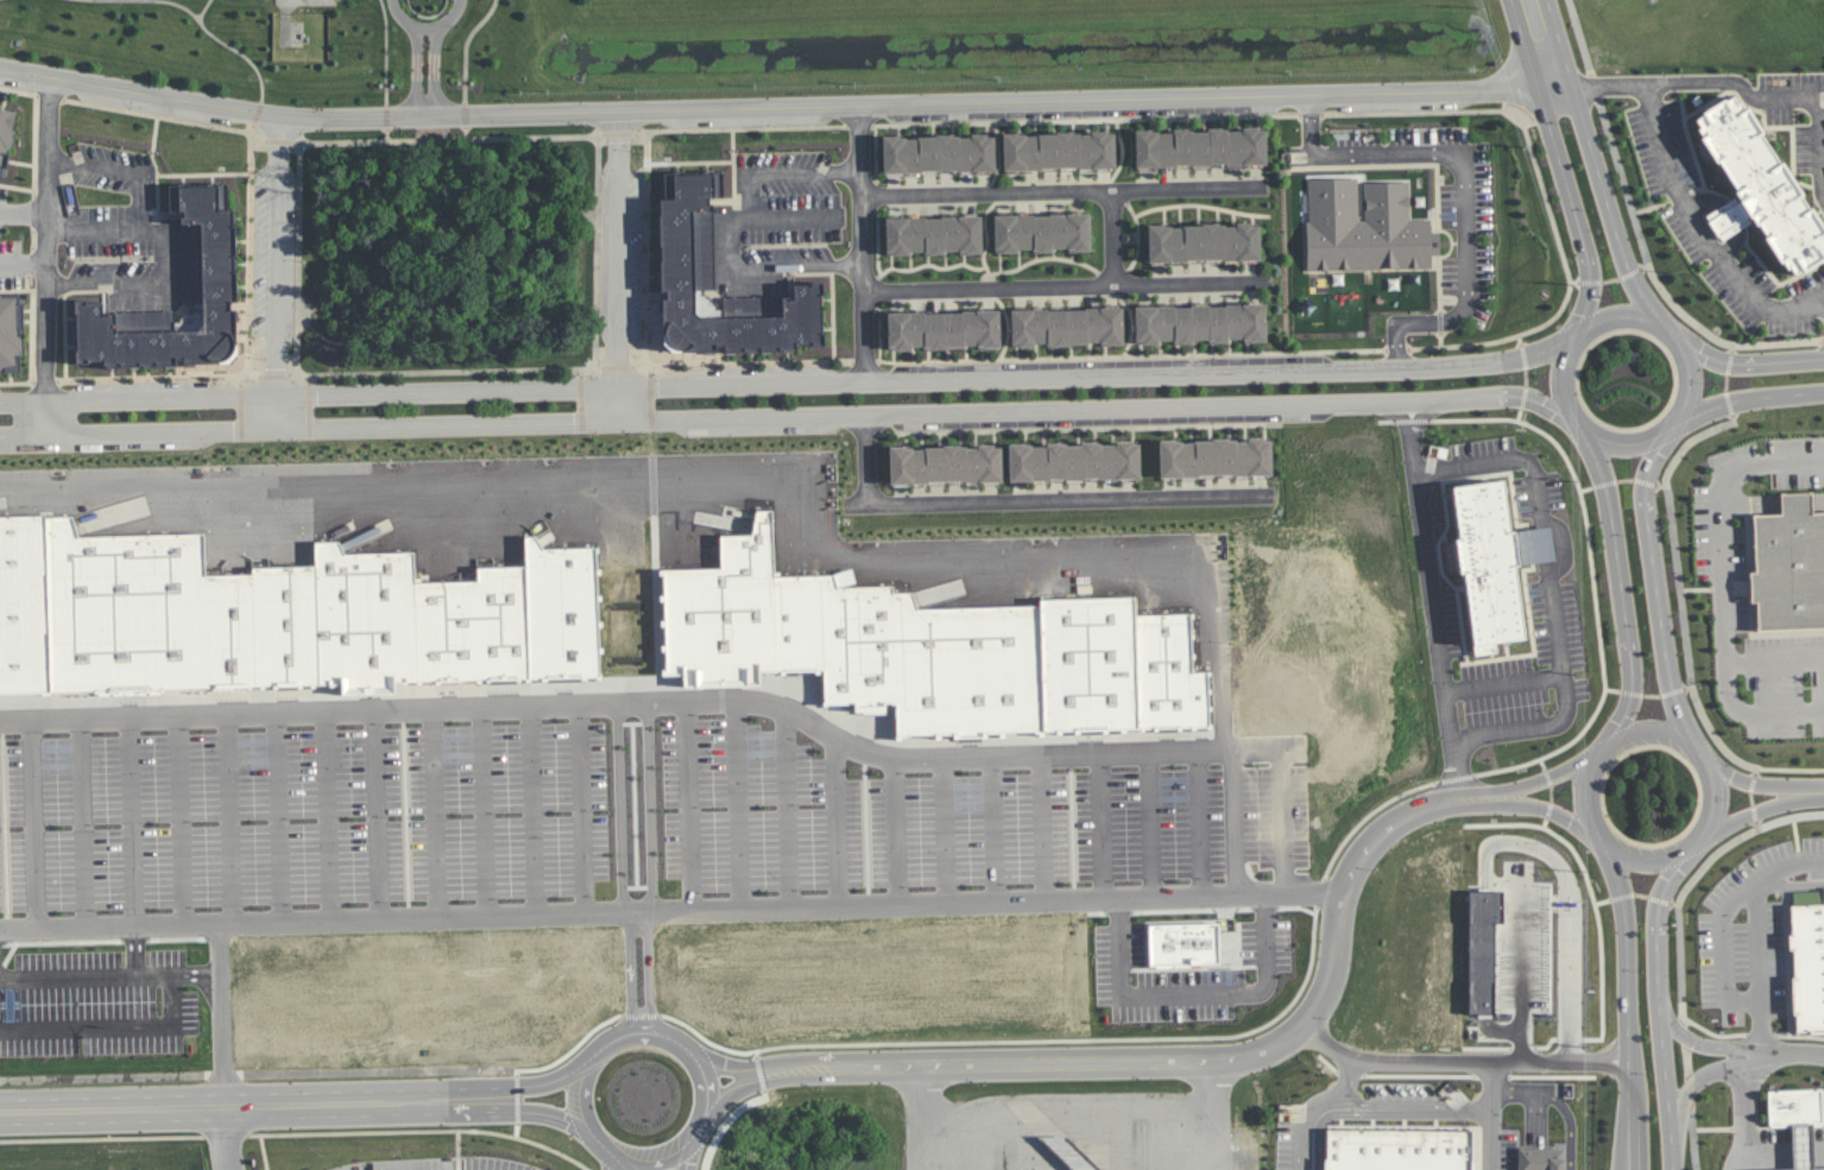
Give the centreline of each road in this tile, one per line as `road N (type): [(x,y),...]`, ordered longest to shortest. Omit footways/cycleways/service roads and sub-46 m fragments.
road 1 (residential): [(0,437),(1501,396),(1525,397),(1580,425)]
road 2 (residential): [(1577,341),(1507,362),(1393,369),(0,405)]
road 3 (residential): [(0,68),(286,118),(1557,88)]
road 4 (residential): [(1515,795),(1424,805),(1378,839),(1356,877),(1337,981),(1309,1024),(1273,1048),(1217,1057),(839,1062),(751,1073)]
road 5 (residential): [(516,1105),(436,1096),(0,1108)]
road 6 (residential): [(846,505),(1279,495)]
road 7 (residential): [(865,292),(1280,282)]
road 8 (residential): [(864,198),(1270,188)]
road 9 (tertiary): [(1620,739),(1588,783),(1593,826),(1628,856),(1680,854),(1713,816),(1710,767),(1674,735),(1651,731),(1620,739)]
road 10 (residential): [(712,1096),(701,1061),(649,1033),(629,1037),(591,1064),(583,1094),(591,1125),(611,1151),(654,1163),(684,1150),(712,1096)]
road 11 (tertiary): [(1599,323),(1566,361),(1563,384),(1573,416),(1611,443),(1658,437),(1690,398),(1681,346),(1652,321),(1599,323)]
road 12 (residential): [(50,77),(46,436)]
road 13 (tertiary): [(1700,753),(1671,684),(1646,502),(1667,431)]
road 14 (tertiary): [(1605,841),(1624,902),(1636,1169)]
road 15 (tertiary): [(1674,1169),(1658,912),(1687,849)]
road 16 (tertiary): [(1590,432),(1609,493),(1634,677),(1612,744)]
road 17 (residential): [(617,422),(621,110)]
road 18 (residential): [(286,118),(277,429)]
road 19 (residential): [(863,106),(866,382)]
road 20 (tertiary): [(1661,327),(1624,258),(1579,112),(1557,88)]
road 21 (tertiary): [(1557,88),(1547,121),(1590,272),(1582,336)]
road 22 (tertiary): [(1673,1127),(1699,1080),(1744,1058),(1694,1044),(1662,1014)]
road 23 (residential): [(1823,359),(1730,363),(1673,335)]
road 24 (residential): [(1677,422),(1742,399),(1823,390)]
road 25 (residential): [(516,1105),(585,1133),(643,1169)]
road 26 (residential): [(436,115),(435,26),(460,0)]
road 27 (residential): [(393,0),(417,25),(418,115)]

